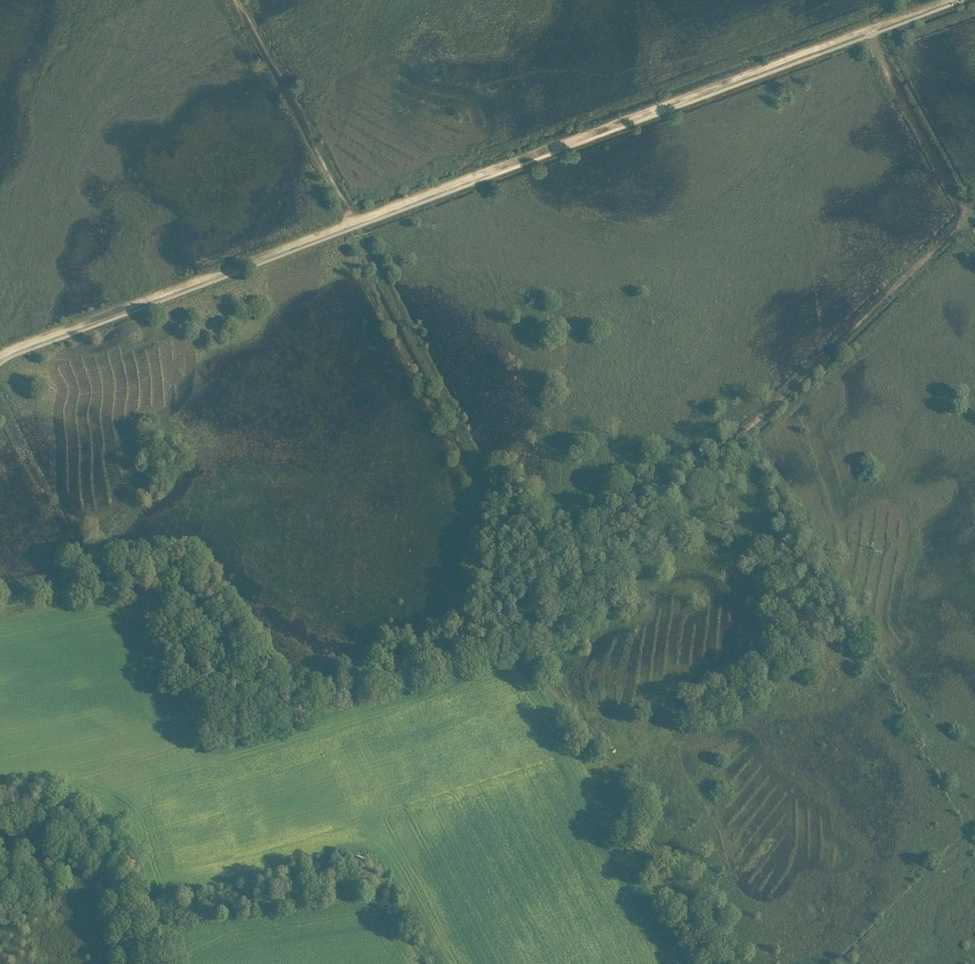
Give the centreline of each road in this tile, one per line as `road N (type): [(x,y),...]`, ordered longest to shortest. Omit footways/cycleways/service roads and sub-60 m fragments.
road 1 (track): [(867,29),(0,354)]
road 2 (track): [(236,0),(354,229)]

